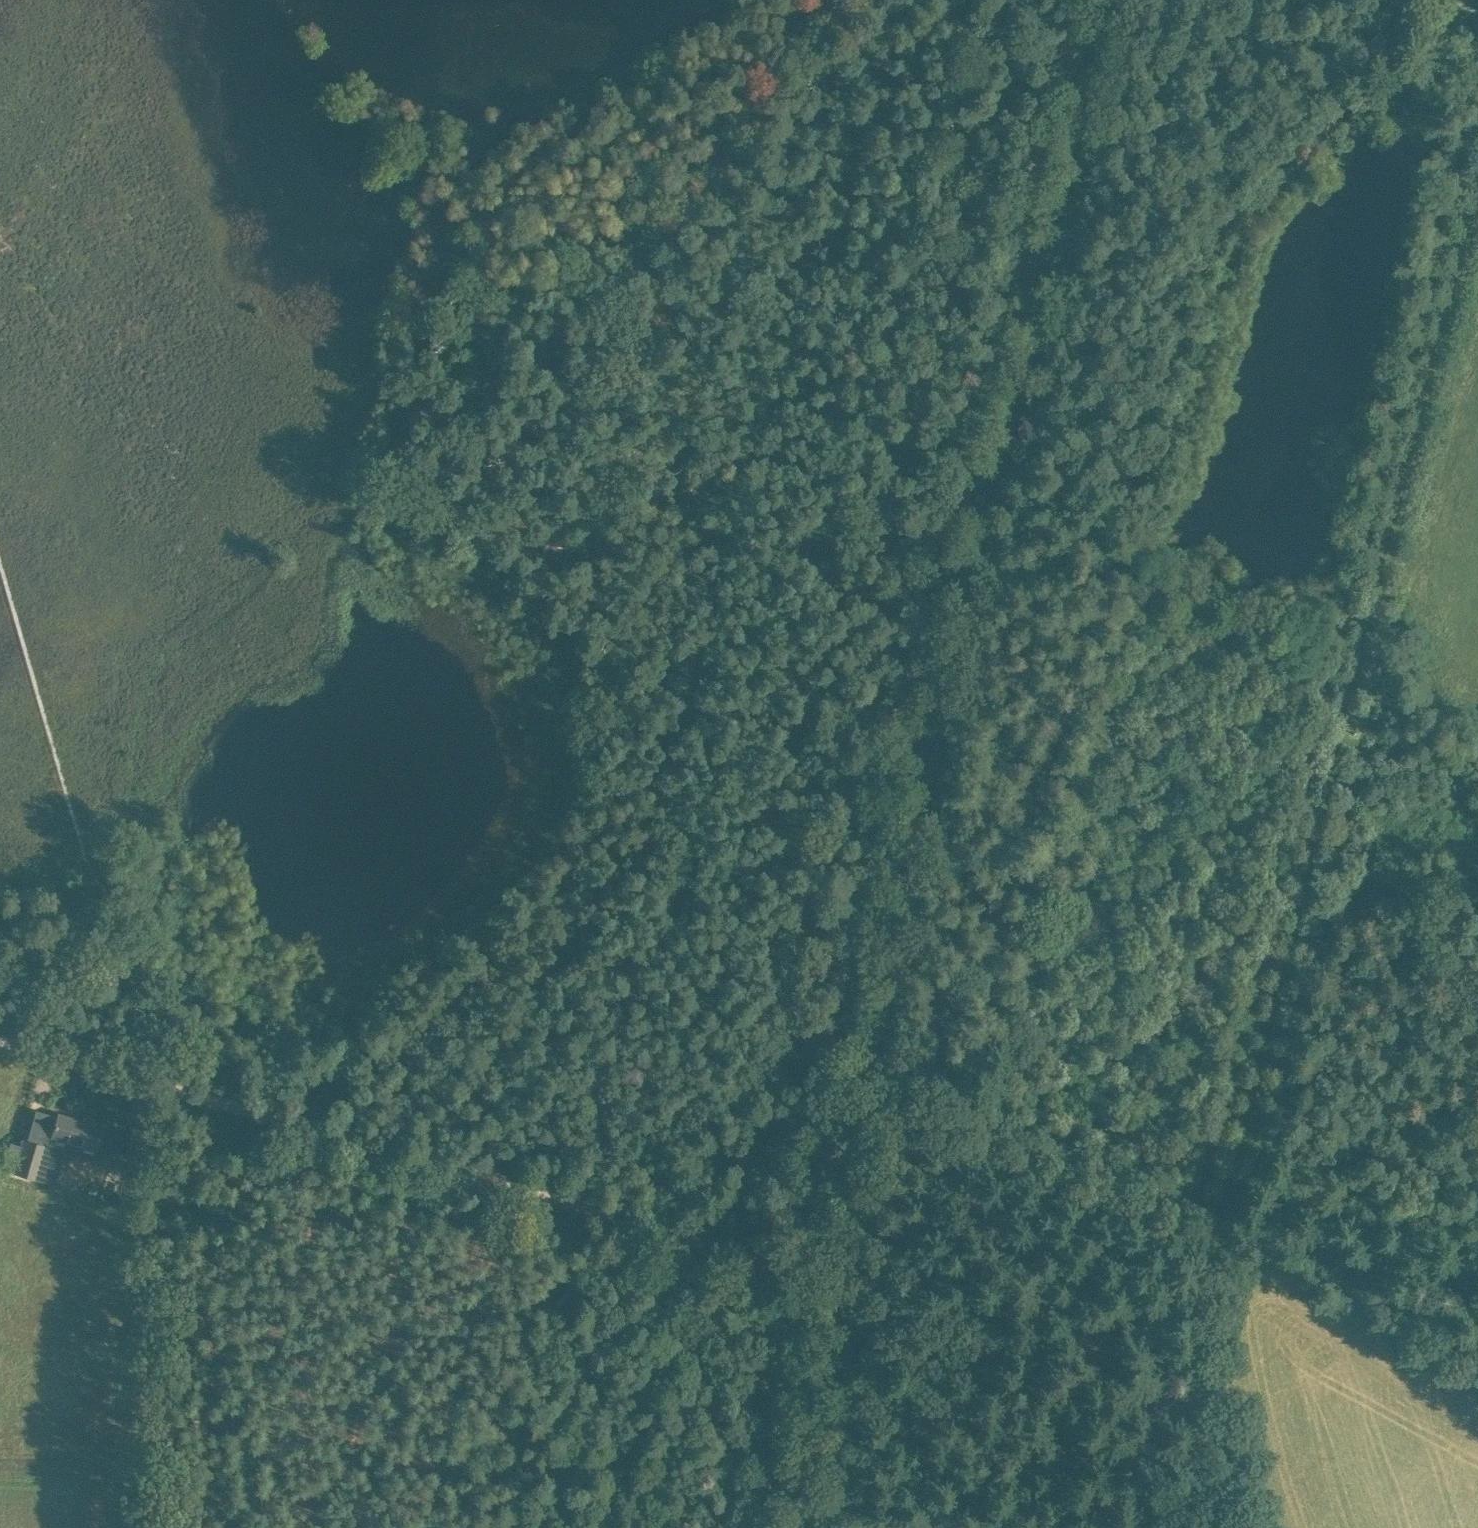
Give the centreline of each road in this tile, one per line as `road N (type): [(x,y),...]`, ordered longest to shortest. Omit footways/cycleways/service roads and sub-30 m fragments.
road 1 (tertiary): [(781,1527),(929,752),(1102,0)]
road 2 (track): [(1477,185),(1209,1235)]
road 3 (track): [(126,1208),(134,1527)]
road 4 (unknown): [(1209,1235),(1192,1328),(1201,1423),(1239,1527)]
road 5 (track): [(129,1083),(138,1044),(132,974),(89,871)]

